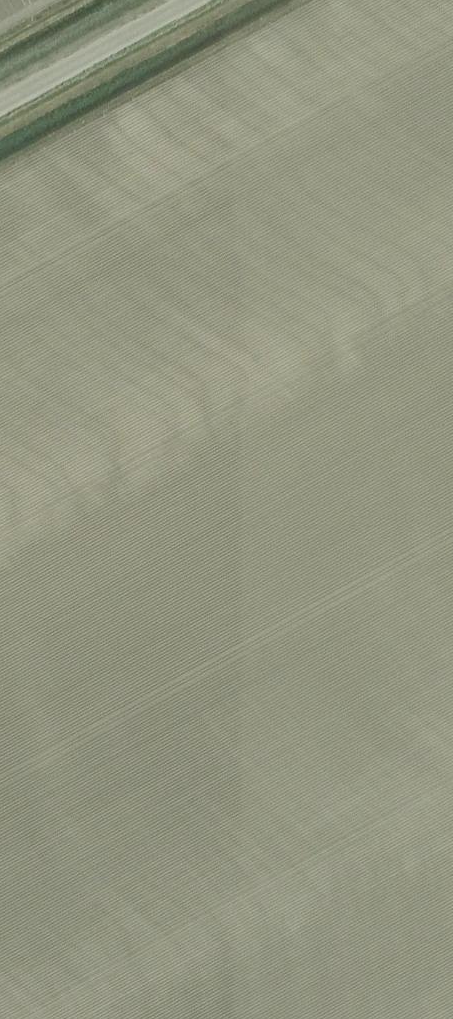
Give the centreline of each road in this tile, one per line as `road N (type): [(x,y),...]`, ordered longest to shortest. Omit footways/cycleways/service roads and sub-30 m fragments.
road 1 (unclassified): [(0,97),(171,0)]

